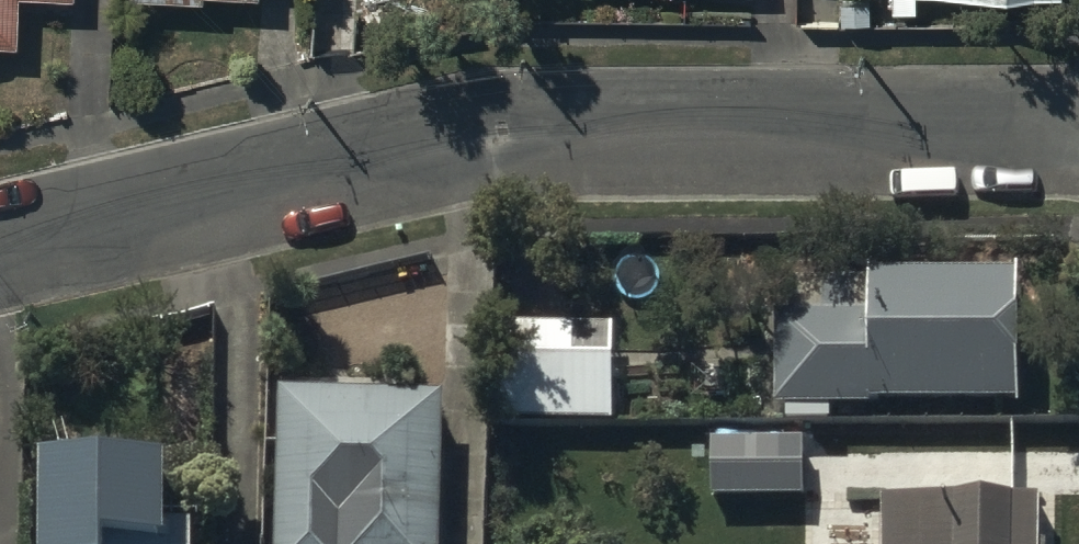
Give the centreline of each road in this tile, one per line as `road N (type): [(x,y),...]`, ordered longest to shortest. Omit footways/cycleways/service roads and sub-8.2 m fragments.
road 1 (residential): [(1078,134),(574,131),(482,140),(0,247)]

